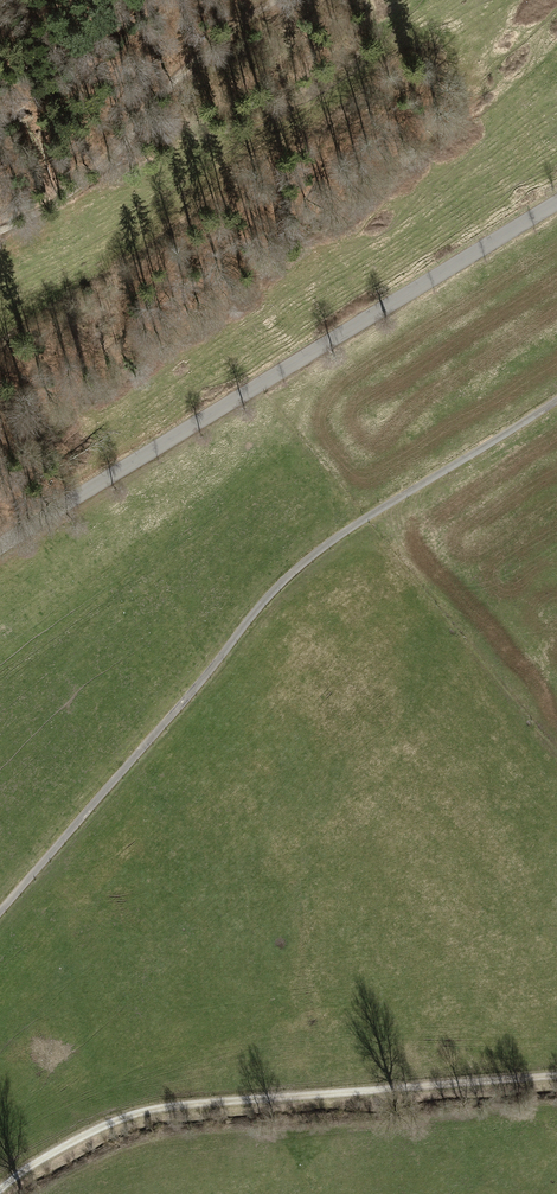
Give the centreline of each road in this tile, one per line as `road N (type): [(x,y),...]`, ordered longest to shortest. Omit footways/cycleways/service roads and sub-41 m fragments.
road 1 (track): [(556,398),(295,571),(0,911)]
road 2 (unclassified): [(0,548),(556,204)]
road 3 (track): [(0,1191),(102,1127),(143,1114),(556,1078)]
road 4 (track): [(271,0),(171,81),(117,148),(67,193),(0,228)]

